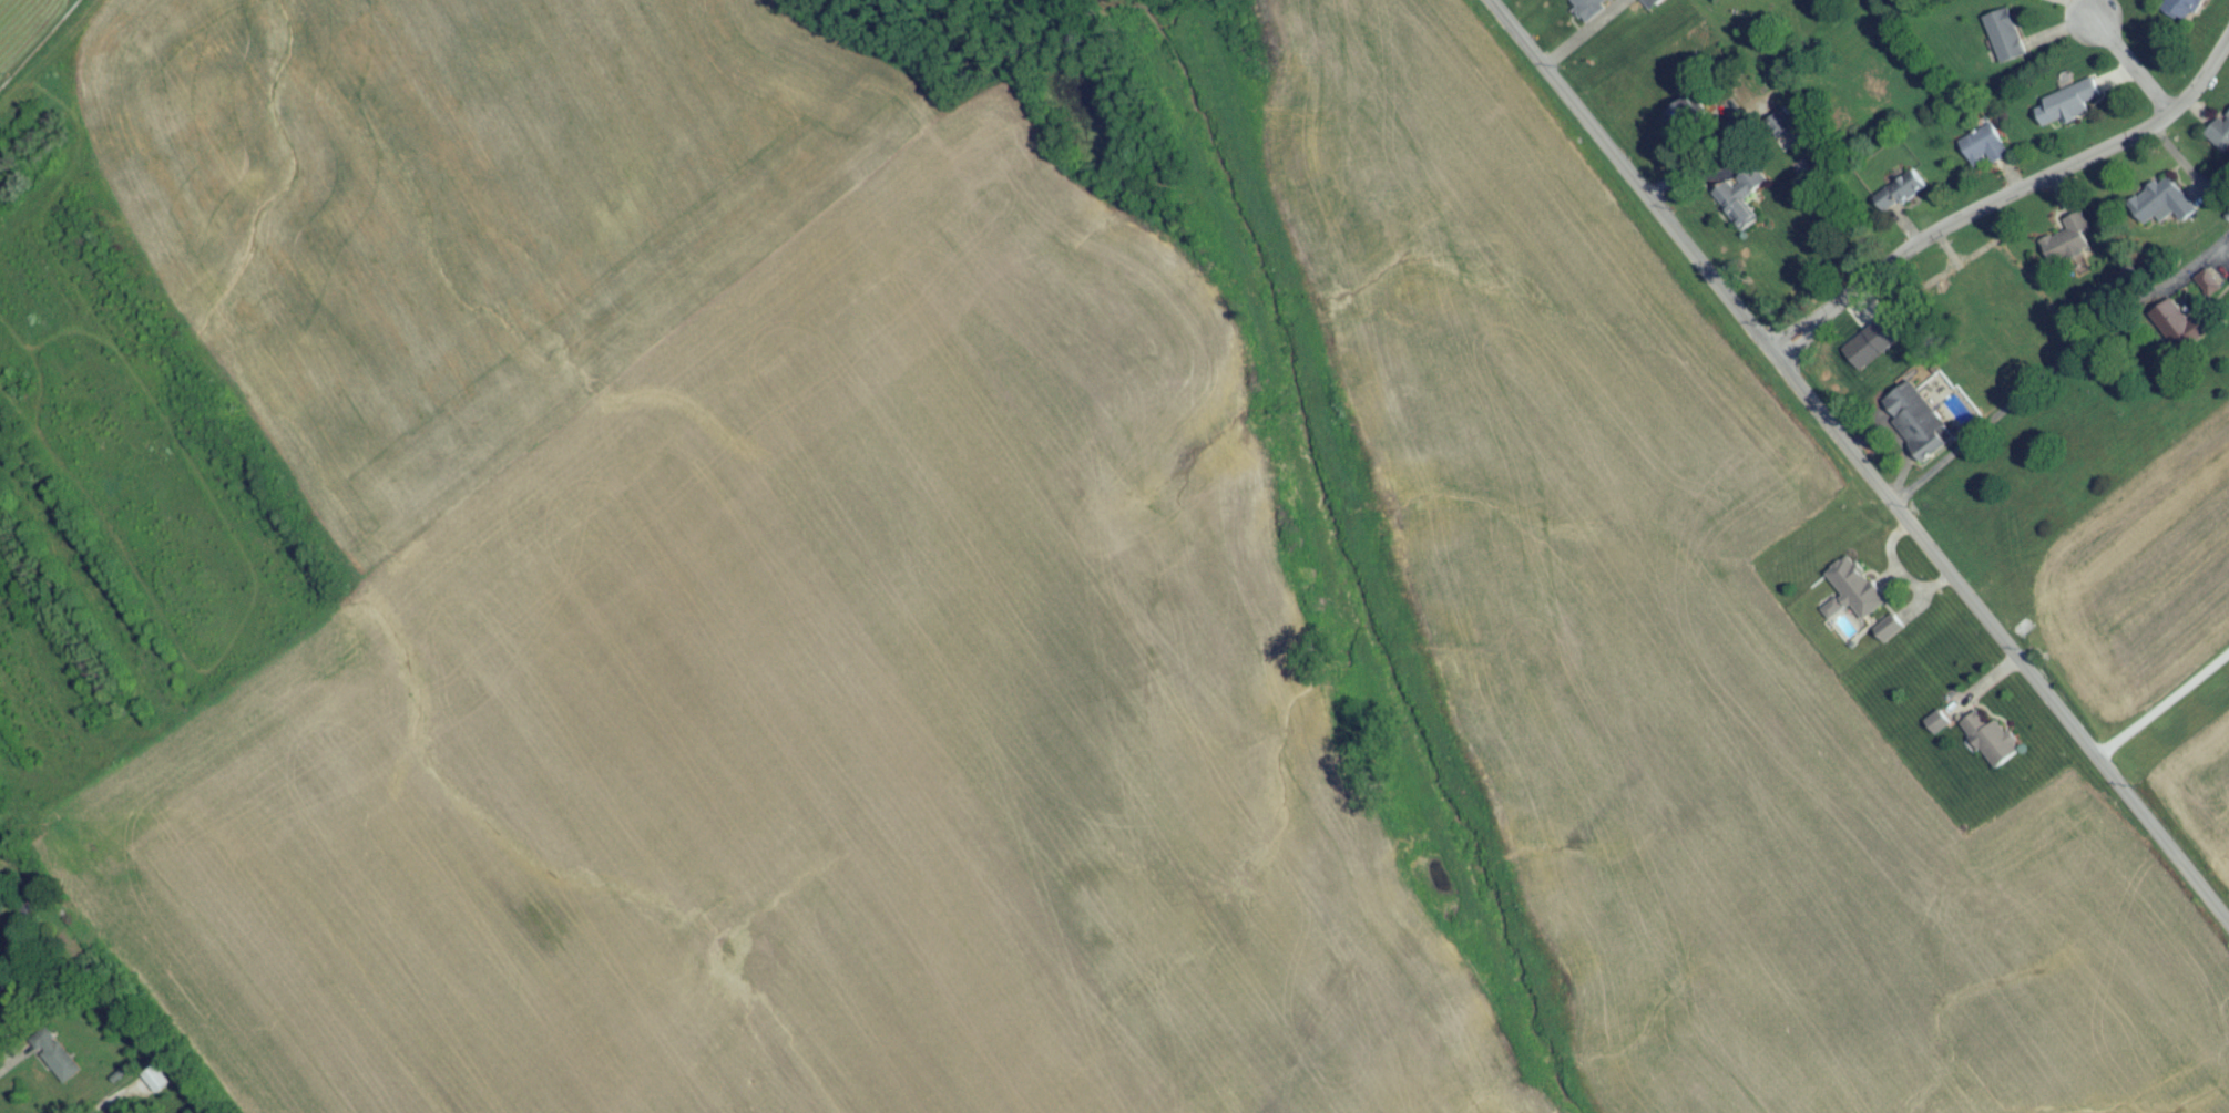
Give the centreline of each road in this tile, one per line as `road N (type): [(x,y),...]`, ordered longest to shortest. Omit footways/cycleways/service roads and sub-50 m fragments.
road 1 (tertiary): [(2228,930),(1492,0)]
road 2 (residential): [(2228,44),(2170,123),(1921,246),(1775,362)]
road 3 (residential): [(2170,123),(2089,24)]

